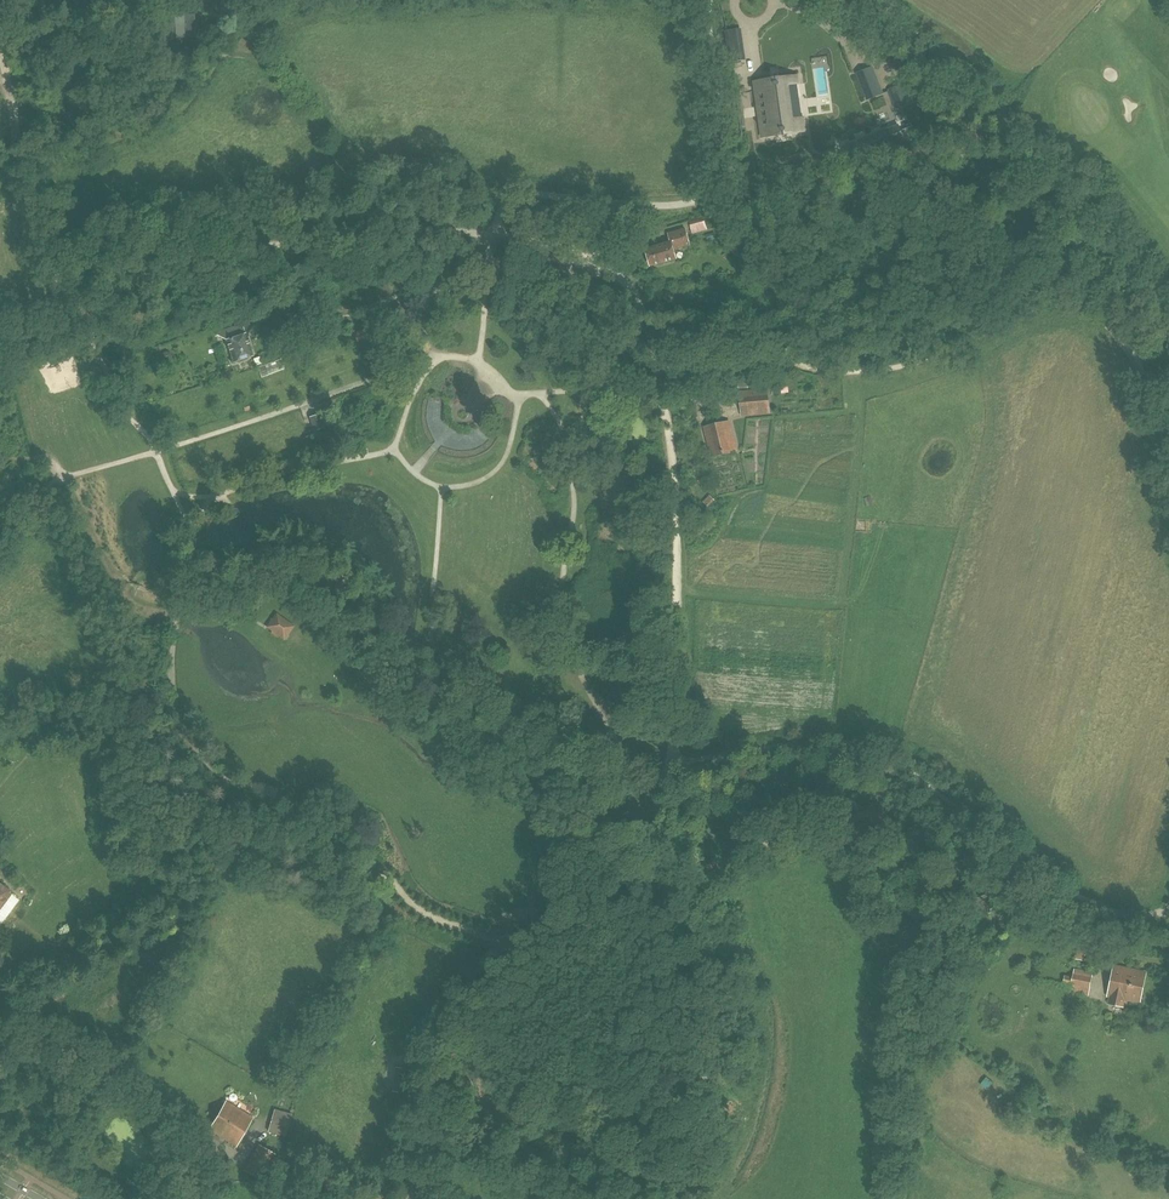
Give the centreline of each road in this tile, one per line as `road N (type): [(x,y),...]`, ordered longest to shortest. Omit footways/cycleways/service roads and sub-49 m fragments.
road 1 (track): [(684,872),(659,808),(675,702),(676,560),(670,431),(655,370)]
road 2 (track): [(710,0),(720,183),(706,197),(659,207),(524,194),(504,203),(497,234)]
road 3 (track): [(673,1198),(718,996),(691,885)]
road 4 (track): [(485,281),(311,295),(298,298),(288,322),(393,301)]
road 5 (track): [(369,233),(228,251),(76,300)]
road 6 (track): [(655,370),(646,321),(603,260),(497,234)]
road 7 (track): [(13,104),(162,0)]
road 8 (track): [(76,300),(38,231),(24,171)]
road 9 (track): [(24,171),(0,40)]
road 10 (track): [(497,234),(369,233)]

